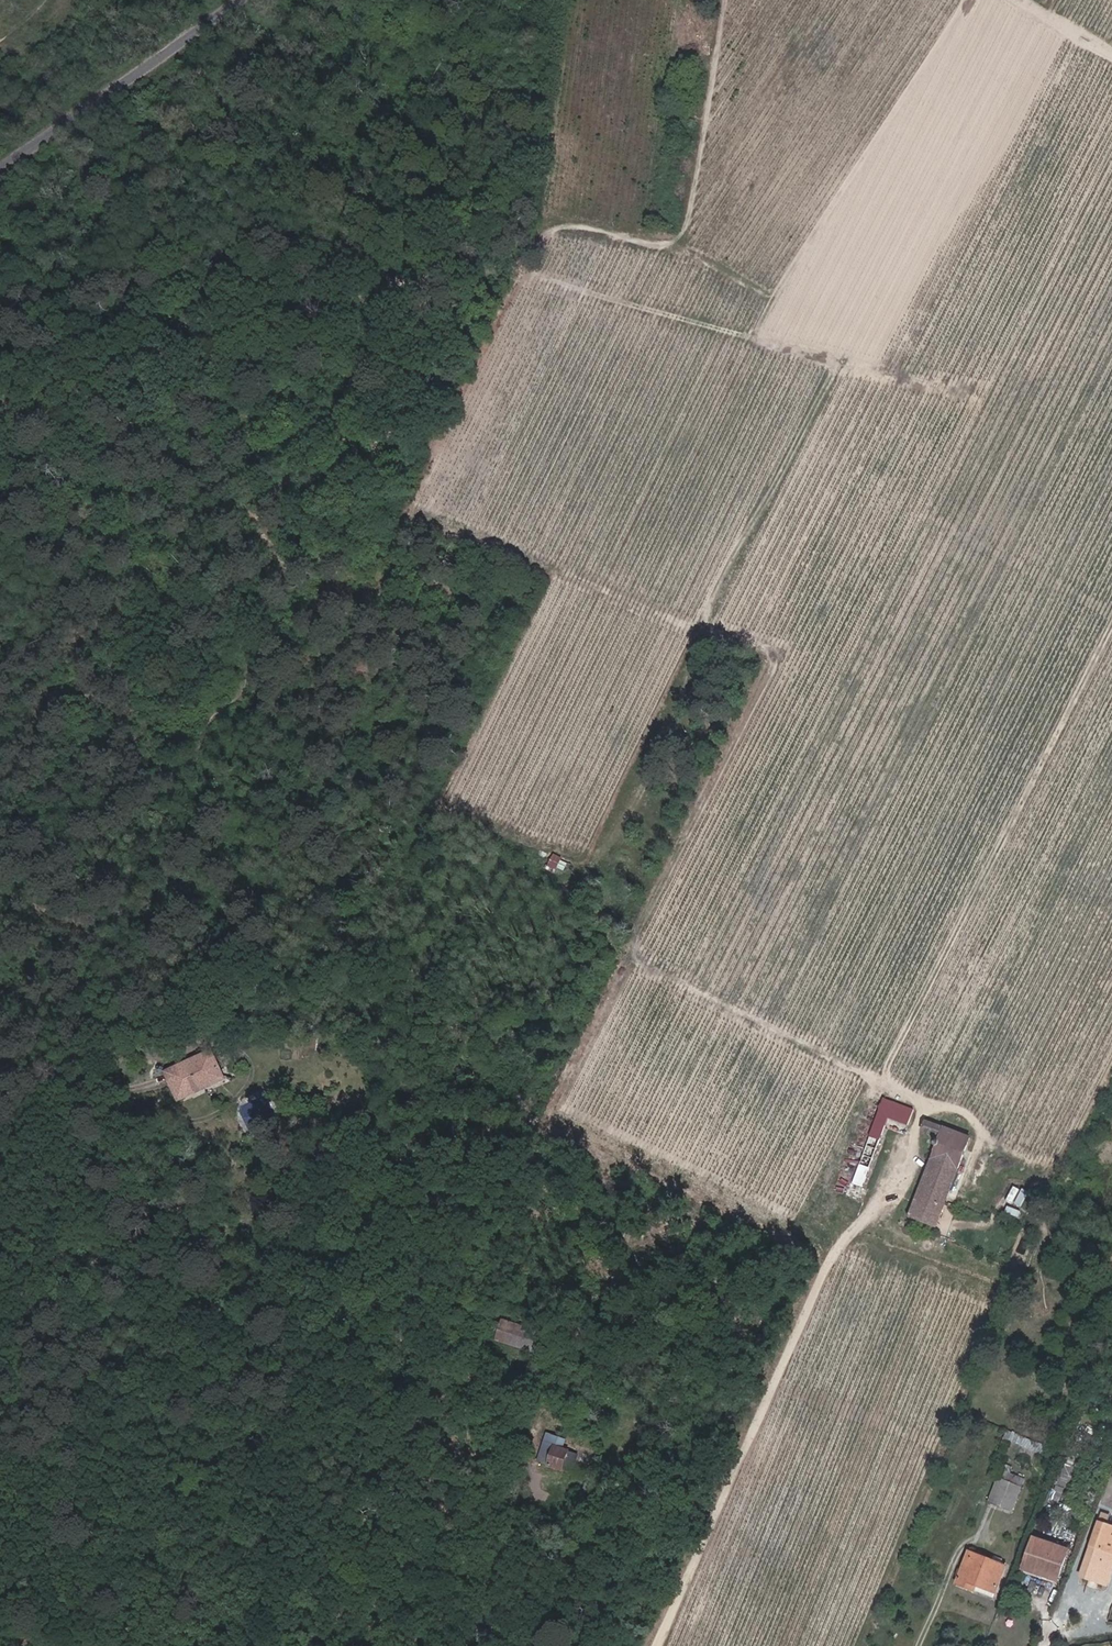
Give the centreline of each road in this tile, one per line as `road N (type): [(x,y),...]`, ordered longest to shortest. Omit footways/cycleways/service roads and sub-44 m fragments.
road 1 (unclassified): [(257,0),(0,173)]

